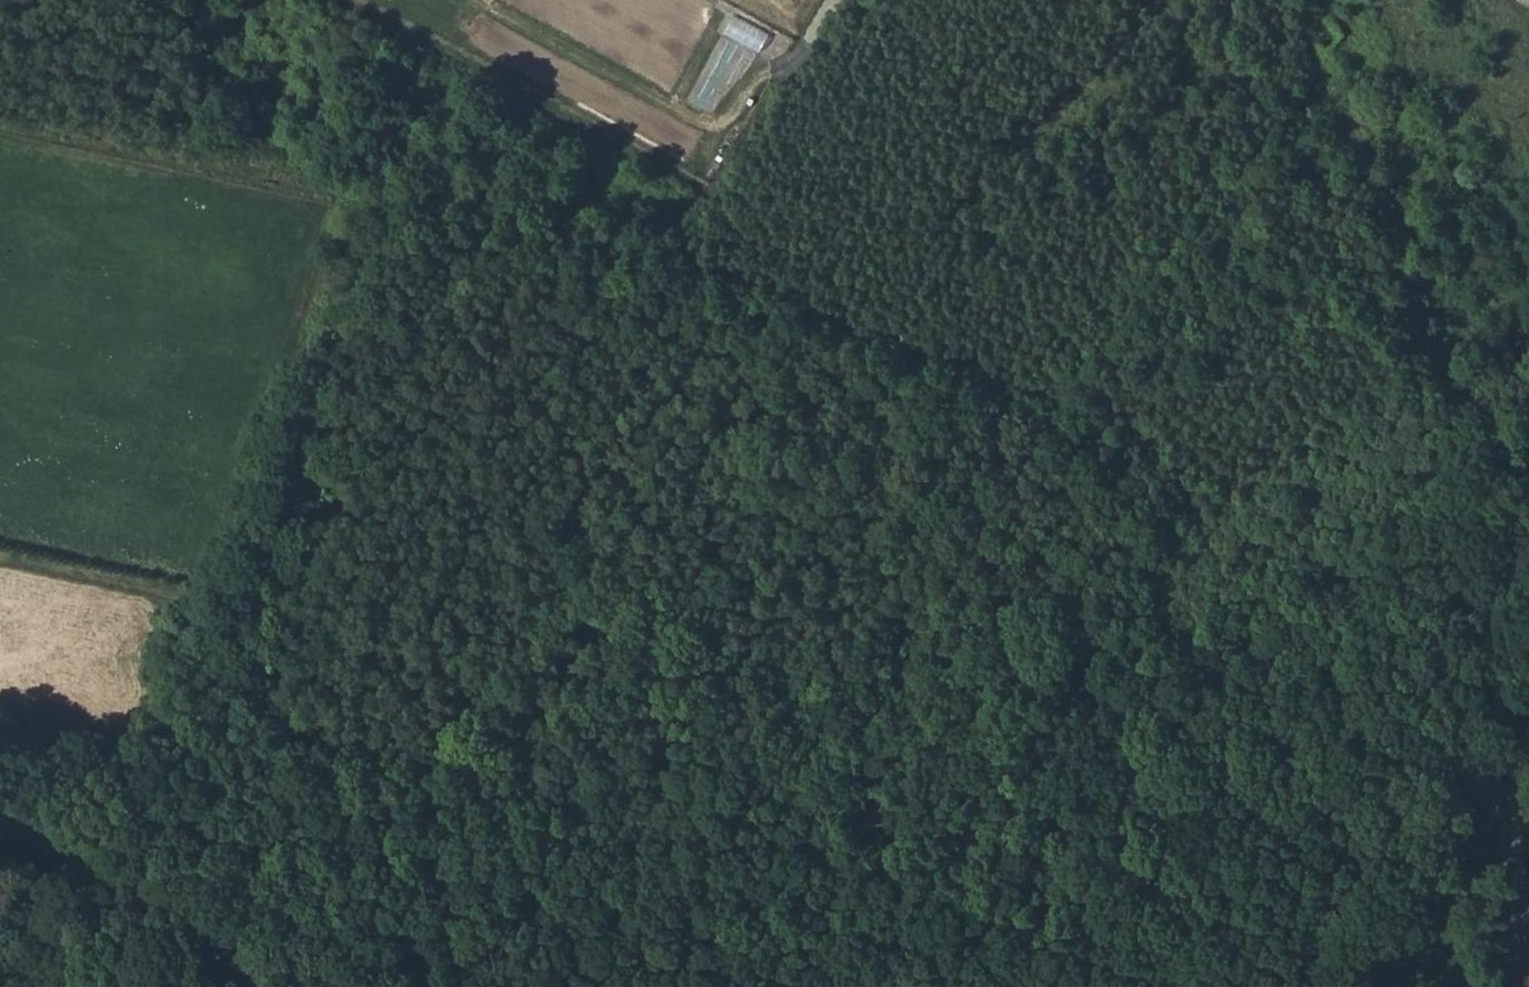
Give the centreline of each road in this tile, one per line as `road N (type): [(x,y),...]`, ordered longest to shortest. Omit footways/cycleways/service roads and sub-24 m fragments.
road 1 (track): [(1528,931),(1514,825),(1528,761)]

